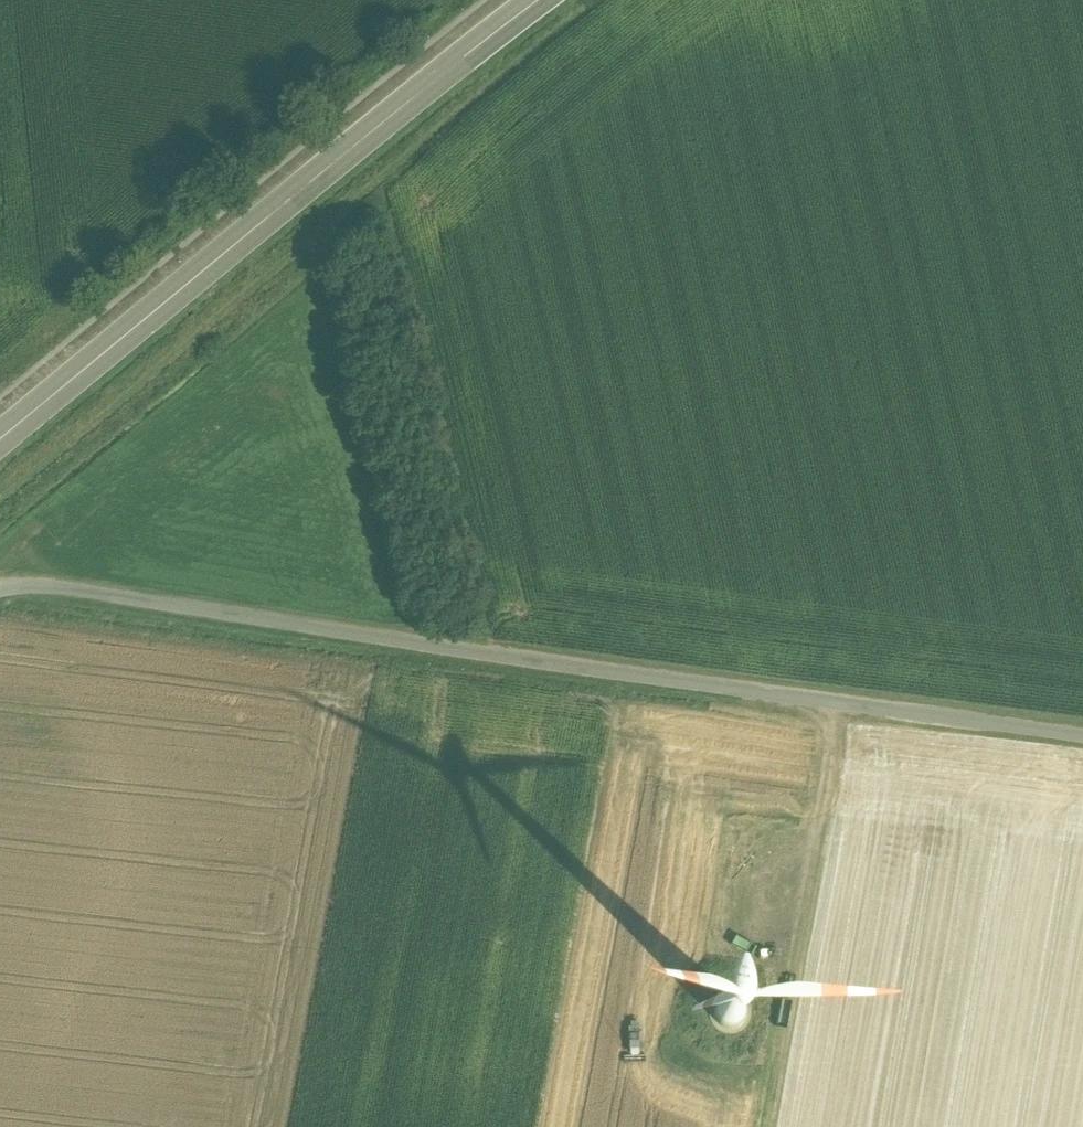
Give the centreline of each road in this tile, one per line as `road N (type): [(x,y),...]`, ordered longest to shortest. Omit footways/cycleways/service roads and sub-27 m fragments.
road 1 (unclassified): [(1082,736),(65,587),(0,589)]
road 2 (secondary): [(0,440),(539,0)]
road 3 (track): [(843,704),(821,816),(746,955)]

